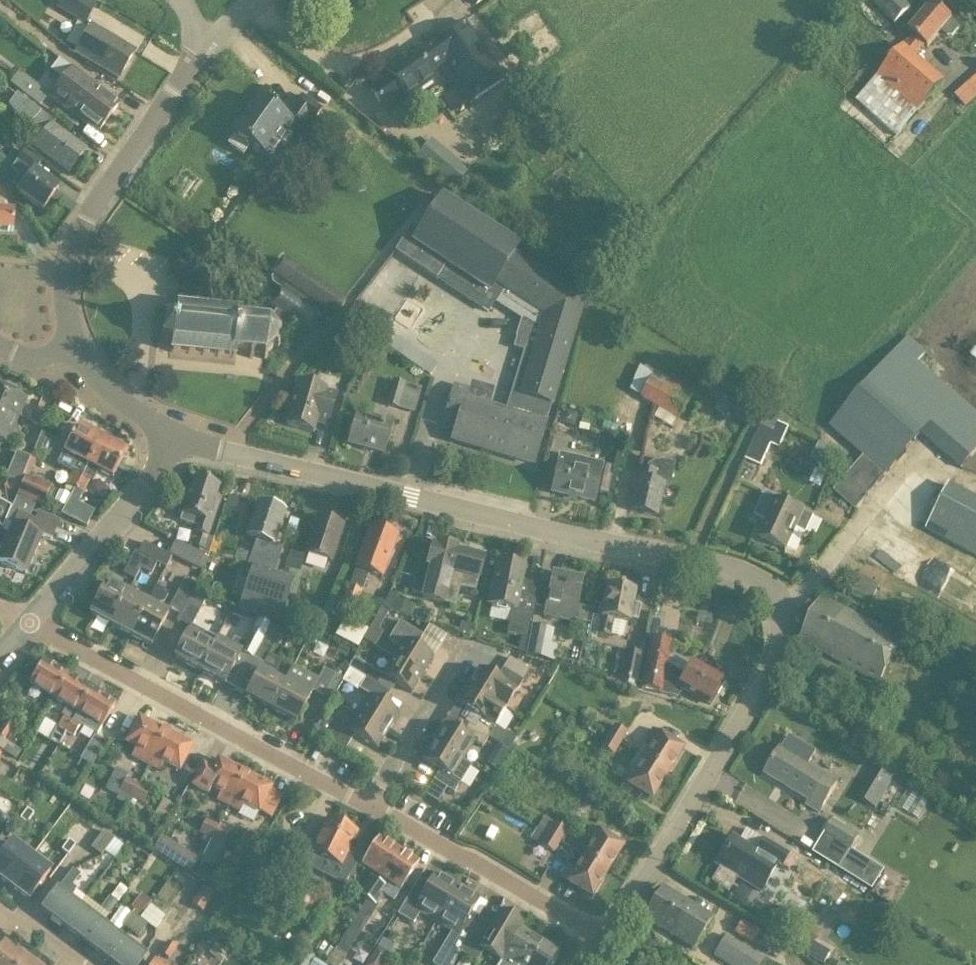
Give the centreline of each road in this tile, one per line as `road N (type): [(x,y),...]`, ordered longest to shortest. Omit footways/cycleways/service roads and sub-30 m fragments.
road 1 (residential): [(607,937),(779,654),(786,627),(779,598),(746,573),(173,441)]
road 2 (residential): [(370,806),(31,625)]
road 3 (residential): [(72,345),(67,265),(90,212),(199,53)]
road 4 (residential): [(607,937),(370,806)]
road 5 (residential): [(31,625),(143,490),(173,441)]
road 6 (residential): [(370,806),(463,650)]
road 7 (residential): [(173,441),(117,400),(72,345)]

